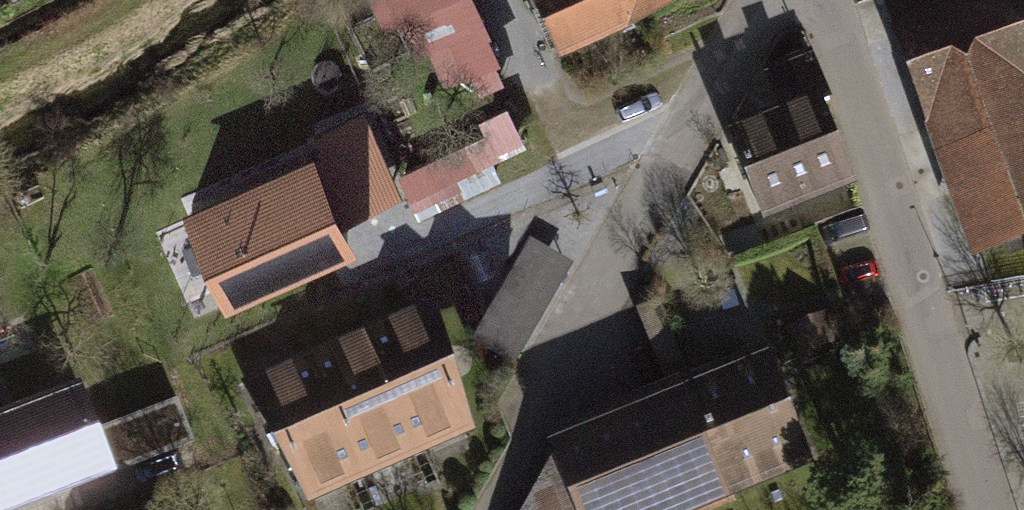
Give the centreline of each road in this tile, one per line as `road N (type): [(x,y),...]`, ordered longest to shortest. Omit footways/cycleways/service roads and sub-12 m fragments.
road 1 (residential): [(761,0),(530,408),(527,442),(489,509)]
road 2 (residential): [(991,509),(823,0)]

